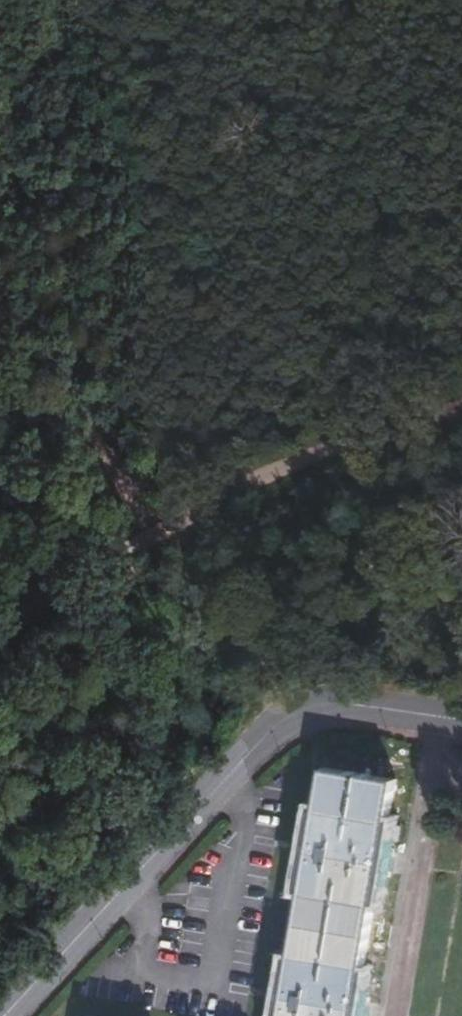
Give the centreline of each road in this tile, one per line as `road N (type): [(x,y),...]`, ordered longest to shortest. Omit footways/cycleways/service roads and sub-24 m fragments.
road 1 (tertiary): [(461,721),(343,704),(300,710),(227,775),(16,1015)]
road 2 (track): [(0,633),(155,526),(351,441),(461,412)]
road 3 (track): [(155,526),(59,382),(0,349)]

